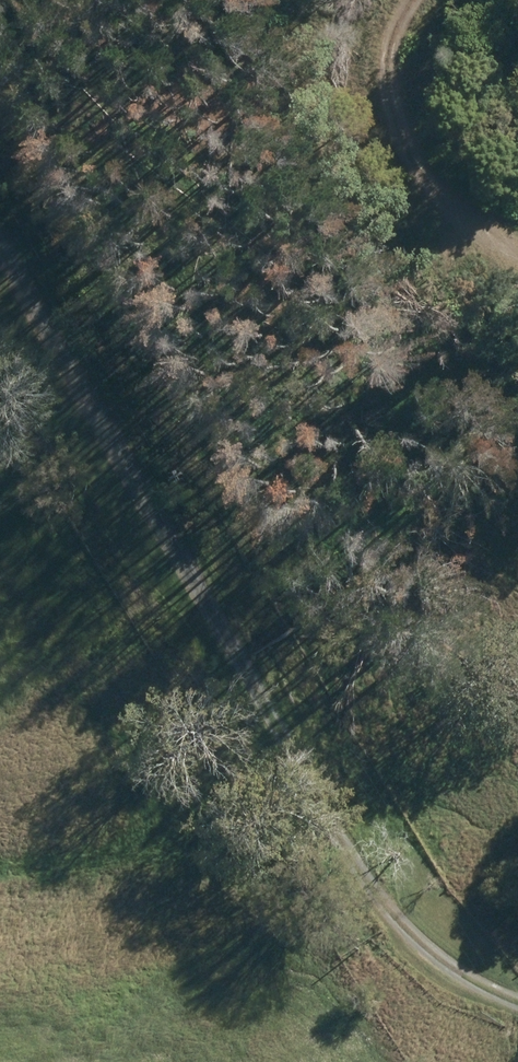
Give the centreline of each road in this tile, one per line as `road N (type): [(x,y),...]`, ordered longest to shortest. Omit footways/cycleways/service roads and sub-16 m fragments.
road 1 (unknown): [(374,1061),(0,402)]
road 2 (unknown): [(517,402),(0,608)]

